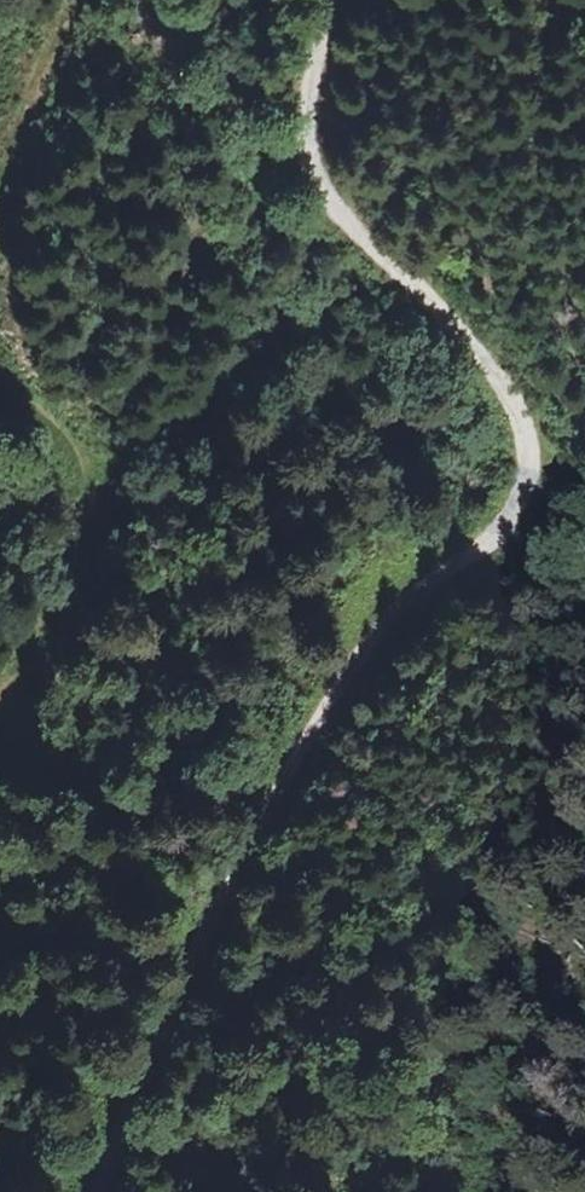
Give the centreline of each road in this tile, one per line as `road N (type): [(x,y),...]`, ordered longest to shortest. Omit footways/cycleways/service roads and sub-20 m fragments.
road 1 (track): [(96,1191),(294,779),(424,590),(502,524),(521,463),(514,409),(329,189),(313,96),(330,0)]
road 2 (track): [(0,685),(58,611),(81,550),(79,470),(39,404),(0,362)]
road 3 (track): [(0,166),(63,0)]

